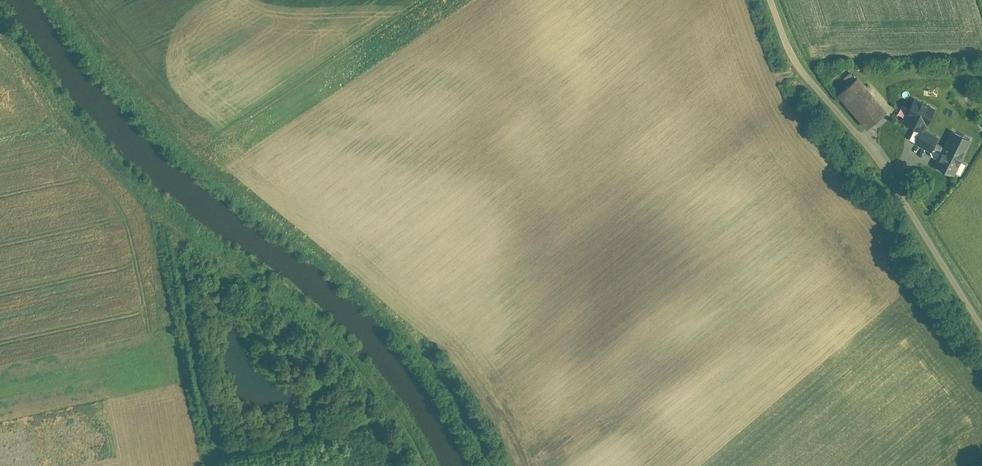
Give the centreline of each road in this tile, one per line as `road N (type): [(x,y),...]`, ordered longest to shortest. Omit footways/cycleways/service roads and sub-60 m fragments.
road 1 (residential): [(981,327),(887,178),(793,57),(771,0)]

